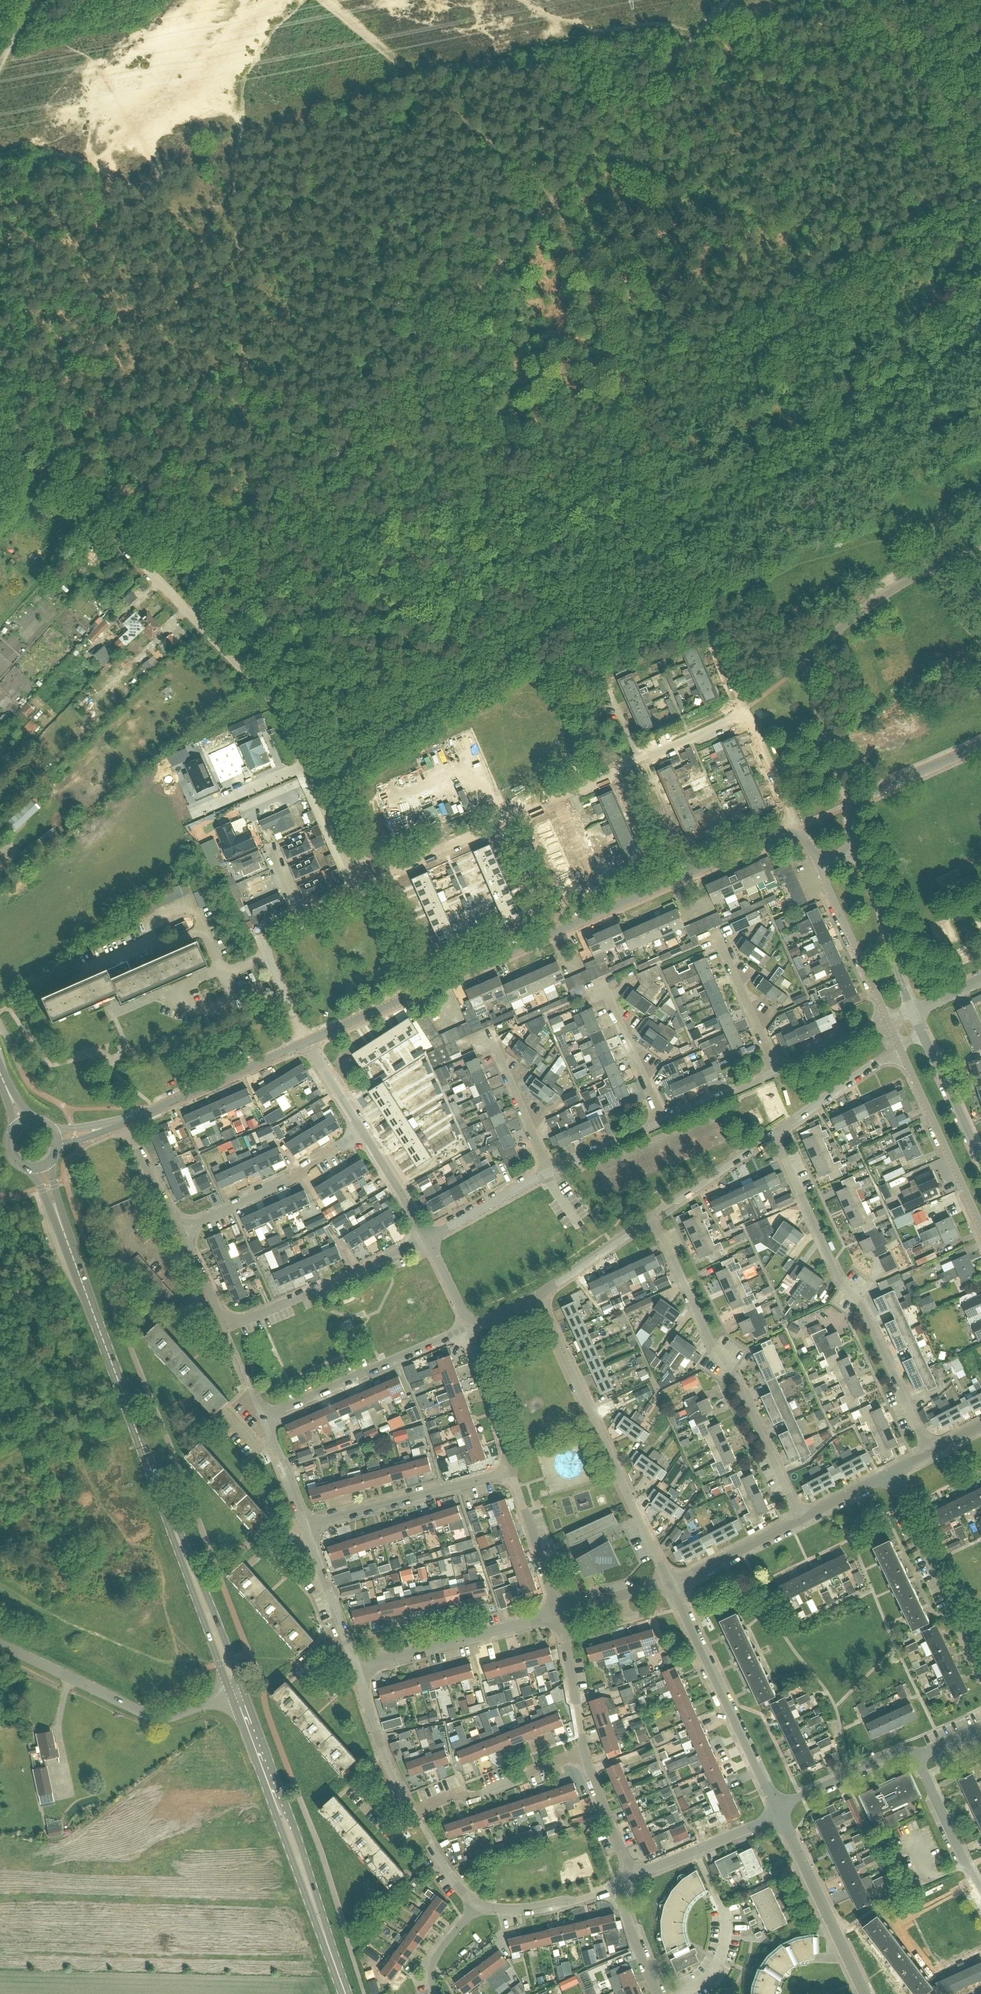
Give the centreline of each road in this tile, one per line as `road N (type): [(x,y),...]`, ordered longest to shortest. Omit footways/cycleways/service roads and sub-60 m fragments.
road 1 (track): [(707,609),(554,202),(327,0)]
road 2 (track): [(725,0),(333,461)]
road 3 (unclassified): [(306,1043),(793,830)]
road 4 (residential): [(360,886),(742,716)]
road 5 (residential): [(932,1453),(860,1303),(841,1287),(775,1131)]
road 6 (residential): [(800,1519),(652,1216)]
road 7 (secondary): [(56,1209),(170,1518)]
road 8 (secondary): [(345,1993),(235,1694)]
road 9 (unclassified): [(672,1585),(538,1297)]
road 10 (track): [(0,416),(192,618)]
road 11 (unclassified): [(235,1694),(153,1716),(0,1644)]
road 12 (unclassified): [(778,1811),(672,1585)]
road 13 (residential): [(262,1416),(467,1327)]
road 14 (residential): [(225,1325),(428,1237)]
road 15 (track): [(192,618),(282,712),(319,793)]
road 16 (track): [(980,182),(930,73),(867,0)]
road 17 (residential): [(305,1526),(511,1469)]
road 18 (residential): [(980,546),(867,607),(805,665)]
road 19 (residential): [(356,1668),(559,1613)]
road 20 (residential): [(980,1662),(891,1474)]
road 21 (residential): [(183,1232),(363,1133)]
road 22 (unclassified): [(866,1993),(778,1811)]
road 23 (unclassified): [(122,1122),(306,1043)]
road 24 (unclassified): [(899,1048),(980,1227)]
road 25 (secondary): [(234,1690),(216,1617),(170,1518)]
road 26 (secondary): [(170,1518),(234,1690)]
road 27 (residential): [(411,1812),(584,1756)]
road 28 (unclassified): [(911,1011),(858,846)]
road 29 (unclassified): [(818,863),(888,1021)]
road 30 (residential): [(549,1171),(489,1033),(475,1039)]
road 31 (track): [(300,498),(192,618)]
road 32 (residential): [(631,1876),(778,1811)]
road 33 (residential): [(777,1073),(714,929)]
road 34 (residential): [(663,1122),(599,979)]
road 35 (residential): [(356,1668),(411,1812)]
road 36 (residential): [(306,1043),(266,948),(272,931),(300,915)]
road 37 (residential): [(778,1811),(894,1754),(918,1756)]
road 38 (residential): [(559,1613),(511,1469)]
road 39 (residential): [(305,1526),(356,1668)]
road 40 (unclassified): [(652,1216),(775,1131)]
road 41 (unclassified): [(775,1131),(899,1048)]
road 42 (residential): [(511,1469),(467,1327)]
road 43 (residential): [(980,1891),(918,1756)]
road 44 (residential): [(852,804),(805,665)]
road 45 (unclassified): [(672,1585),(800,1519)]
road 46 (residential): [(476,1908),(541,1906),(617,1889)]
road 47 (unclassified): [(980,1162),(921,1032)]
road 48 (unclassified): [(852,804),(980,745)]
road 49 (unclassified): [(538,1297),(652,1216)]
road 50 (unclassified): [(428,1237),(549,1171)]
road 51 (residential): [(631,1876),(584,1756)]
road 52 (residential): [(742,716),(751,722),(793,830)]
road 53 (residential): [(183,1232),(122,1122)]
road 54 (unclassified): [(663,1122),(777,1073)]
road 55 (unclassified): [(549,1171),(663,1122)]
road 56 (unclassified): [(428,1237),(363,1133)]
road 57 (unclassified): [(777,1073),(888,1021)]
road 58 (residential): [(584,1756),(566,1635)]

